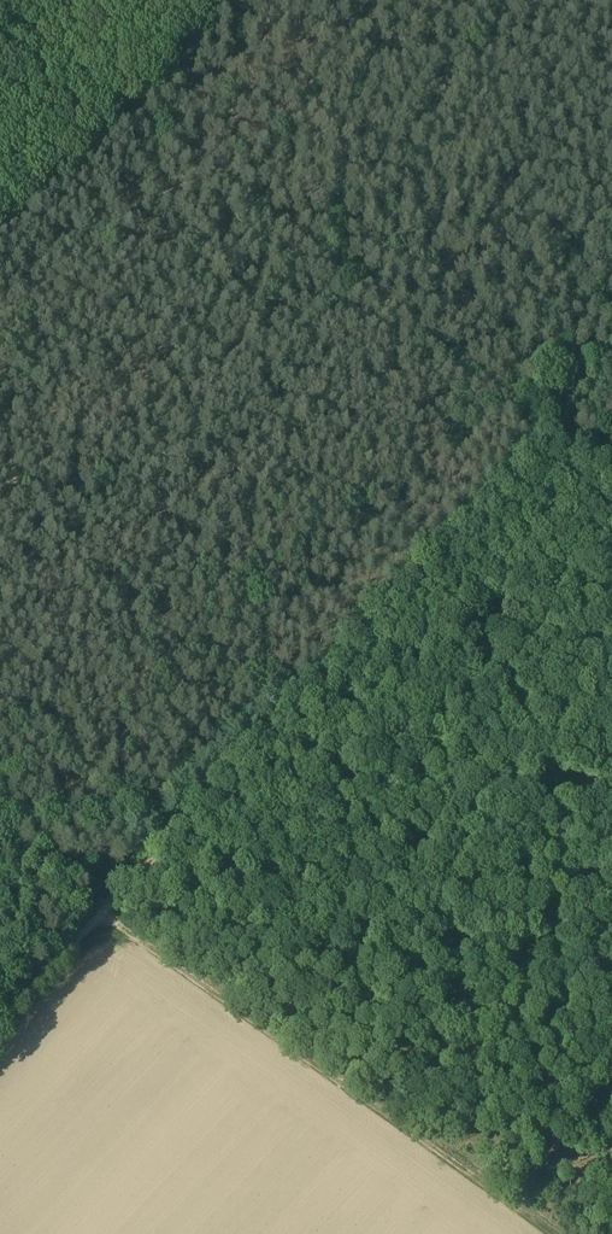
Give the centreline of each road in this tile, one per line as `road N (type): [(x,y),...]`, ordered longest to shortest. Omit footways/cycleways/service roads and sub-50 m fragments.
road 1 (track): [(100,911),(544,435)]
road 2 (track): [(554,1233),(100,911)]
road 3 (track): [(540,433),(133,124)]
road 4 (track): [(256,0),(133,124)]
road 5 (track): [(133,124),(0,24)]
road 6 (track): [(0,1021),(100,911)]

